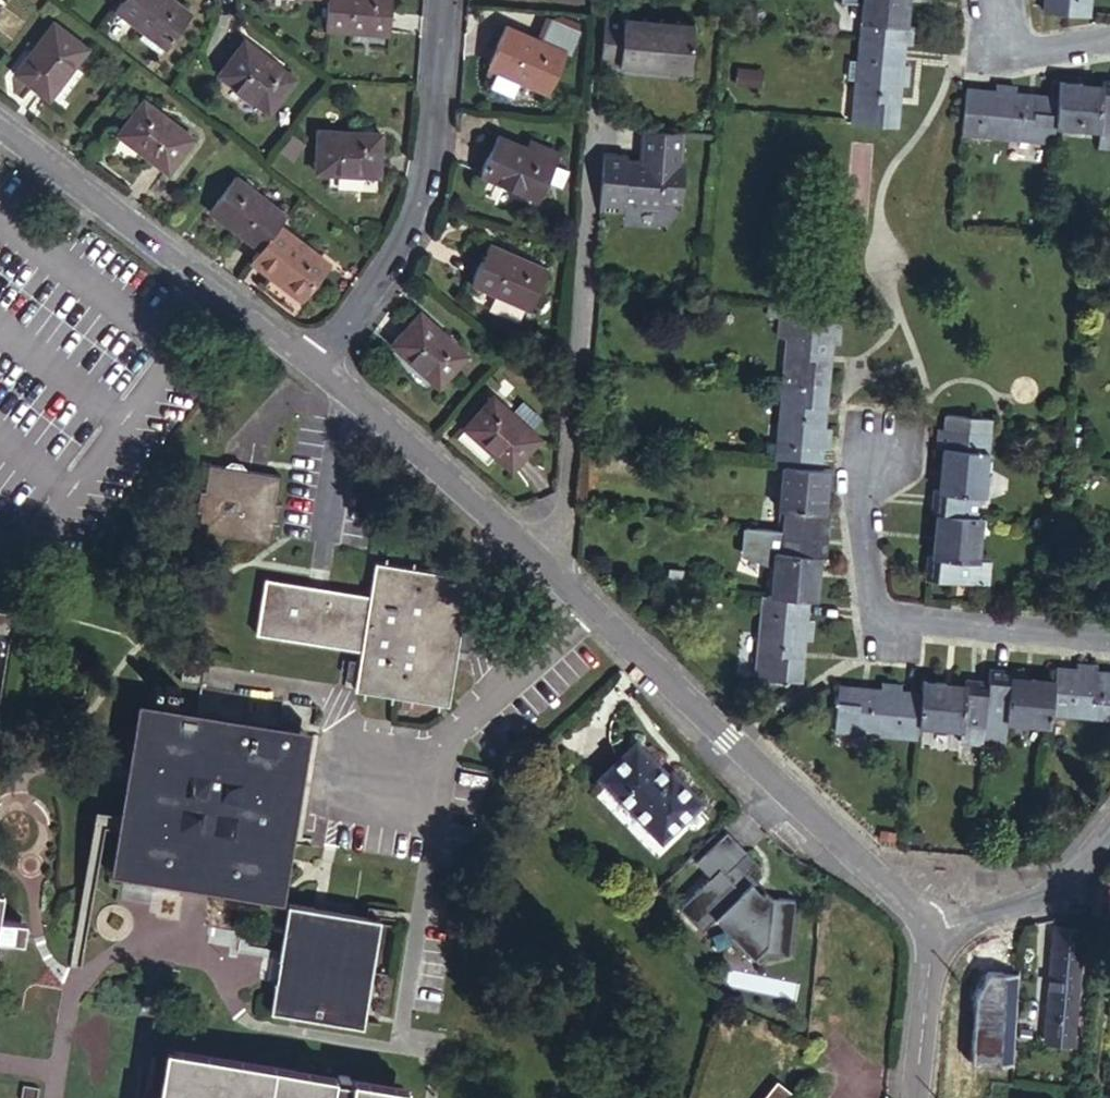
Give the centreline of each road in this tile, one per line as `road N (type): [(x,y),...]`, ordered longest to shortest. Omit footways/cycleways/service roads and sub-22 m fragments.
road 1 (residential): [(921,919),(560,585)]
road 2 (residential): [(594,98),(560,585)]
road 3 (residential): [(1109,651),(871,623),(856,458)]
road 4 (residential): [(314,372),(427,173),(441,0)]
road 5 (residential): [(314,372),(0,133)]
road 6 (residential): [(560,585),(314,372)]
road 7 (residential): [(921,919),(1026,899),(1059,883),(1109,828)]
road 8 (residential): [(910,1097),(924,980),(921,919)]
road 9 (residential): [(1109,40),(1000,55),(993,0)]

